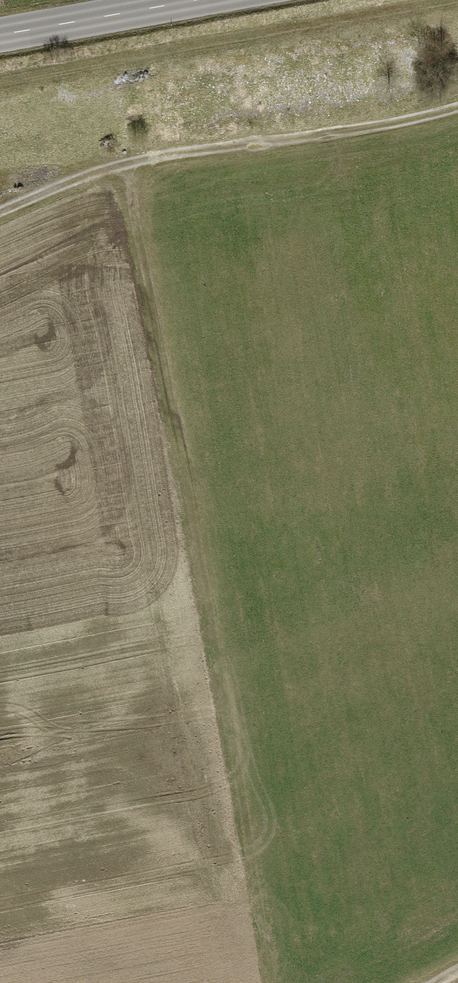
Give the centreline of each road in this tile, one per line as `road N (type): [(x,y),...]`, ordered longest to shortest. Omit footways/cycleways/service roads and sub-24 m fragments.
road 1 (track): [(127,164),(272,982)]
road 2 (track): [(457,106),(159,155),(0,212)]
road 3 (secondary): [(0,32),(181,0)]

